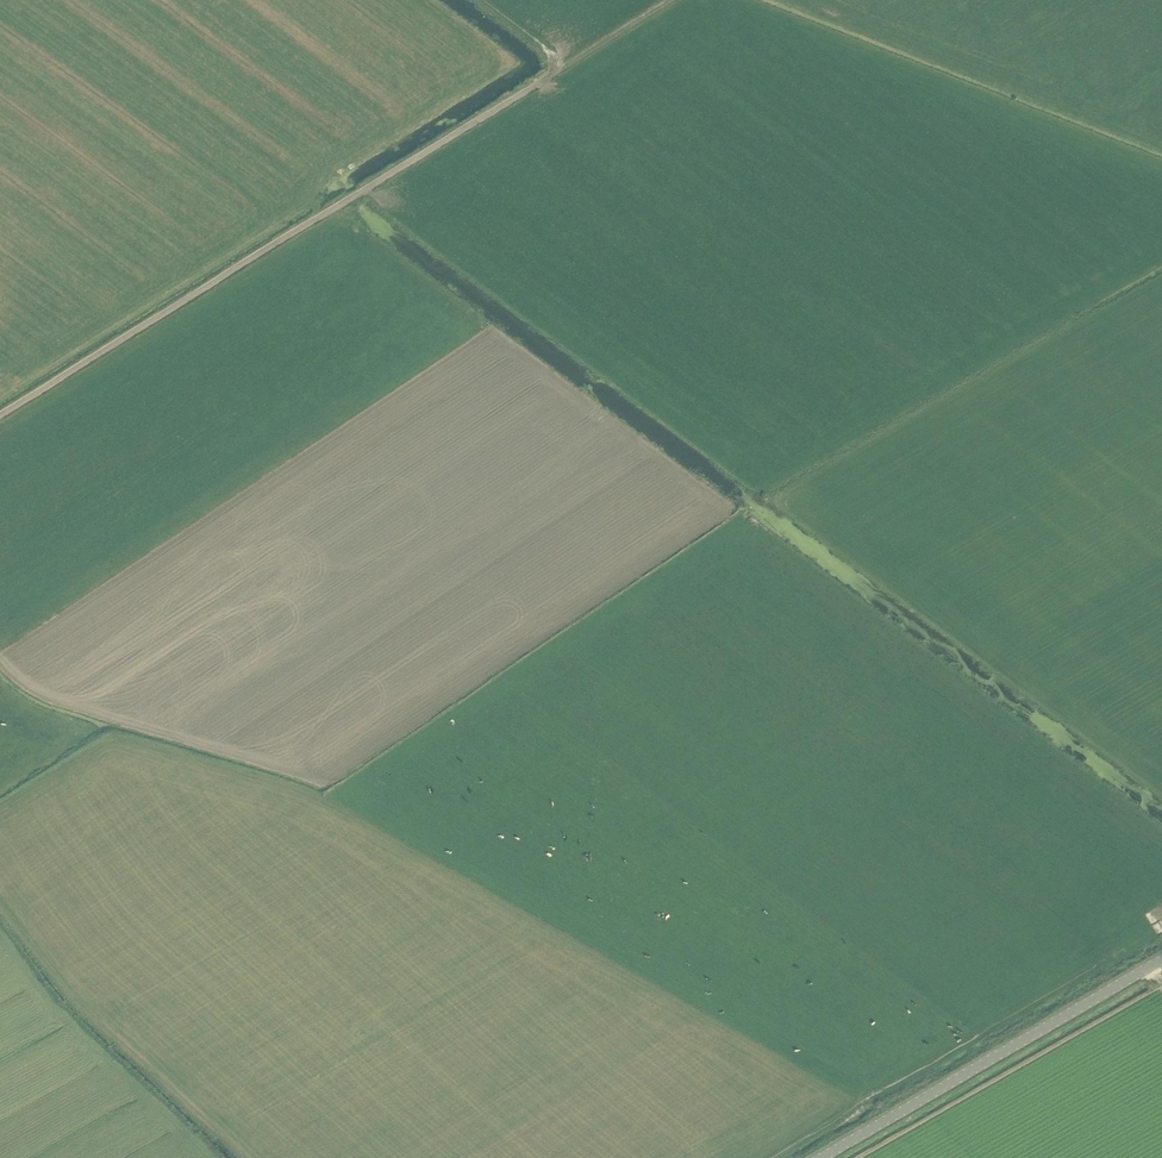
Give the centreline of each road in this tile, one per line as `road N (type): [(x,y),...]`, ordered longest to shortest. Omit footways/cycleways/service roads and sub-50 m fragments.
road 1 (track): [(557,70),(0,417)]
road 2 (unclassified): [(822,1157),(1161,959)]
road 3 (track): [(548,38),(557,70),(670,0)]

